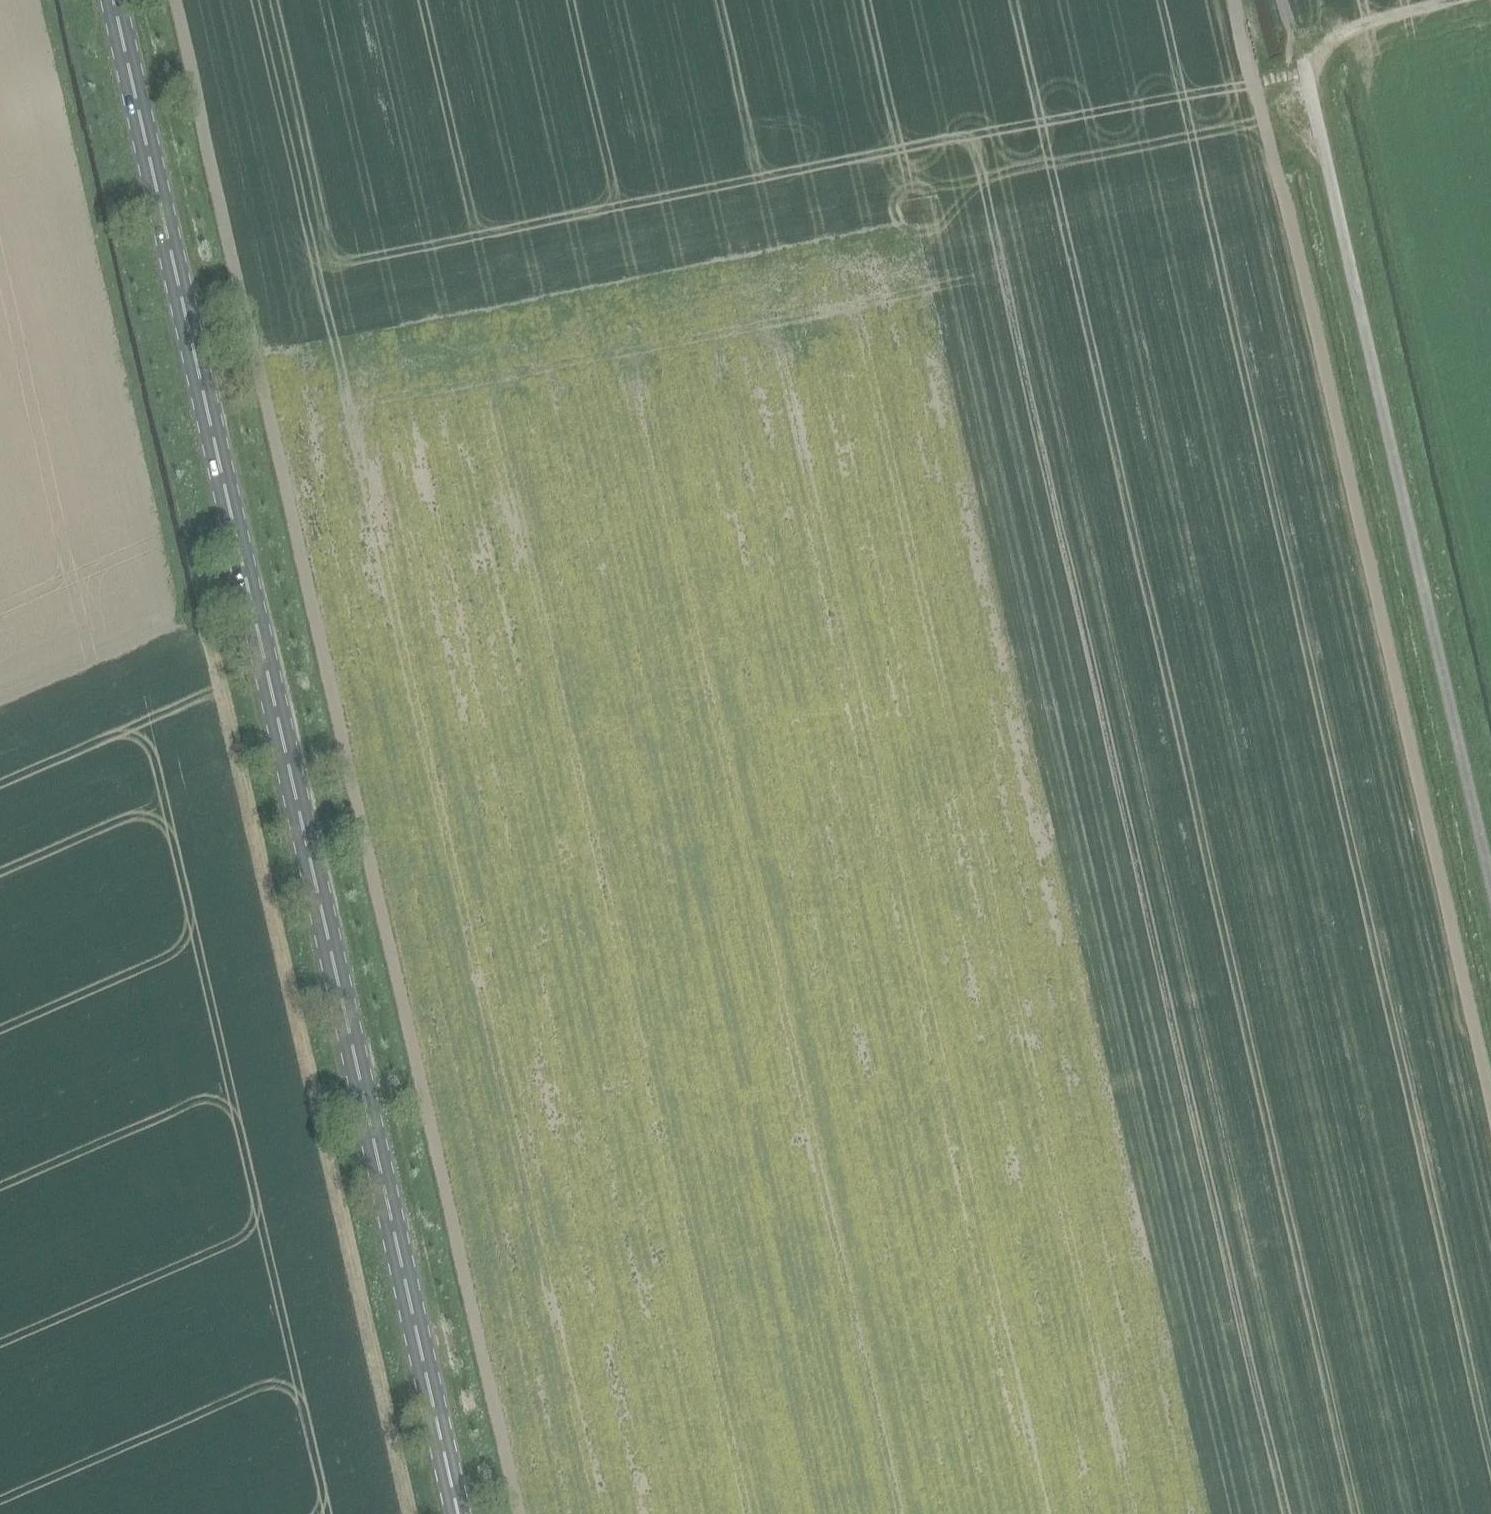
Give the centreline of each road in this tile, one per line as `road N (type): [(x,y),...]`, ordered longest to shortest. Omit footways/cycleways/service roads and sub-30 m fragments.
road 1 (primary): [(455,1513),(111,0)]
road 2 (unclassified): [(1490,903),(1305,81)]
road 3 (track): [(1474,0),(1357,30),(1323,52),(1305,81)]

